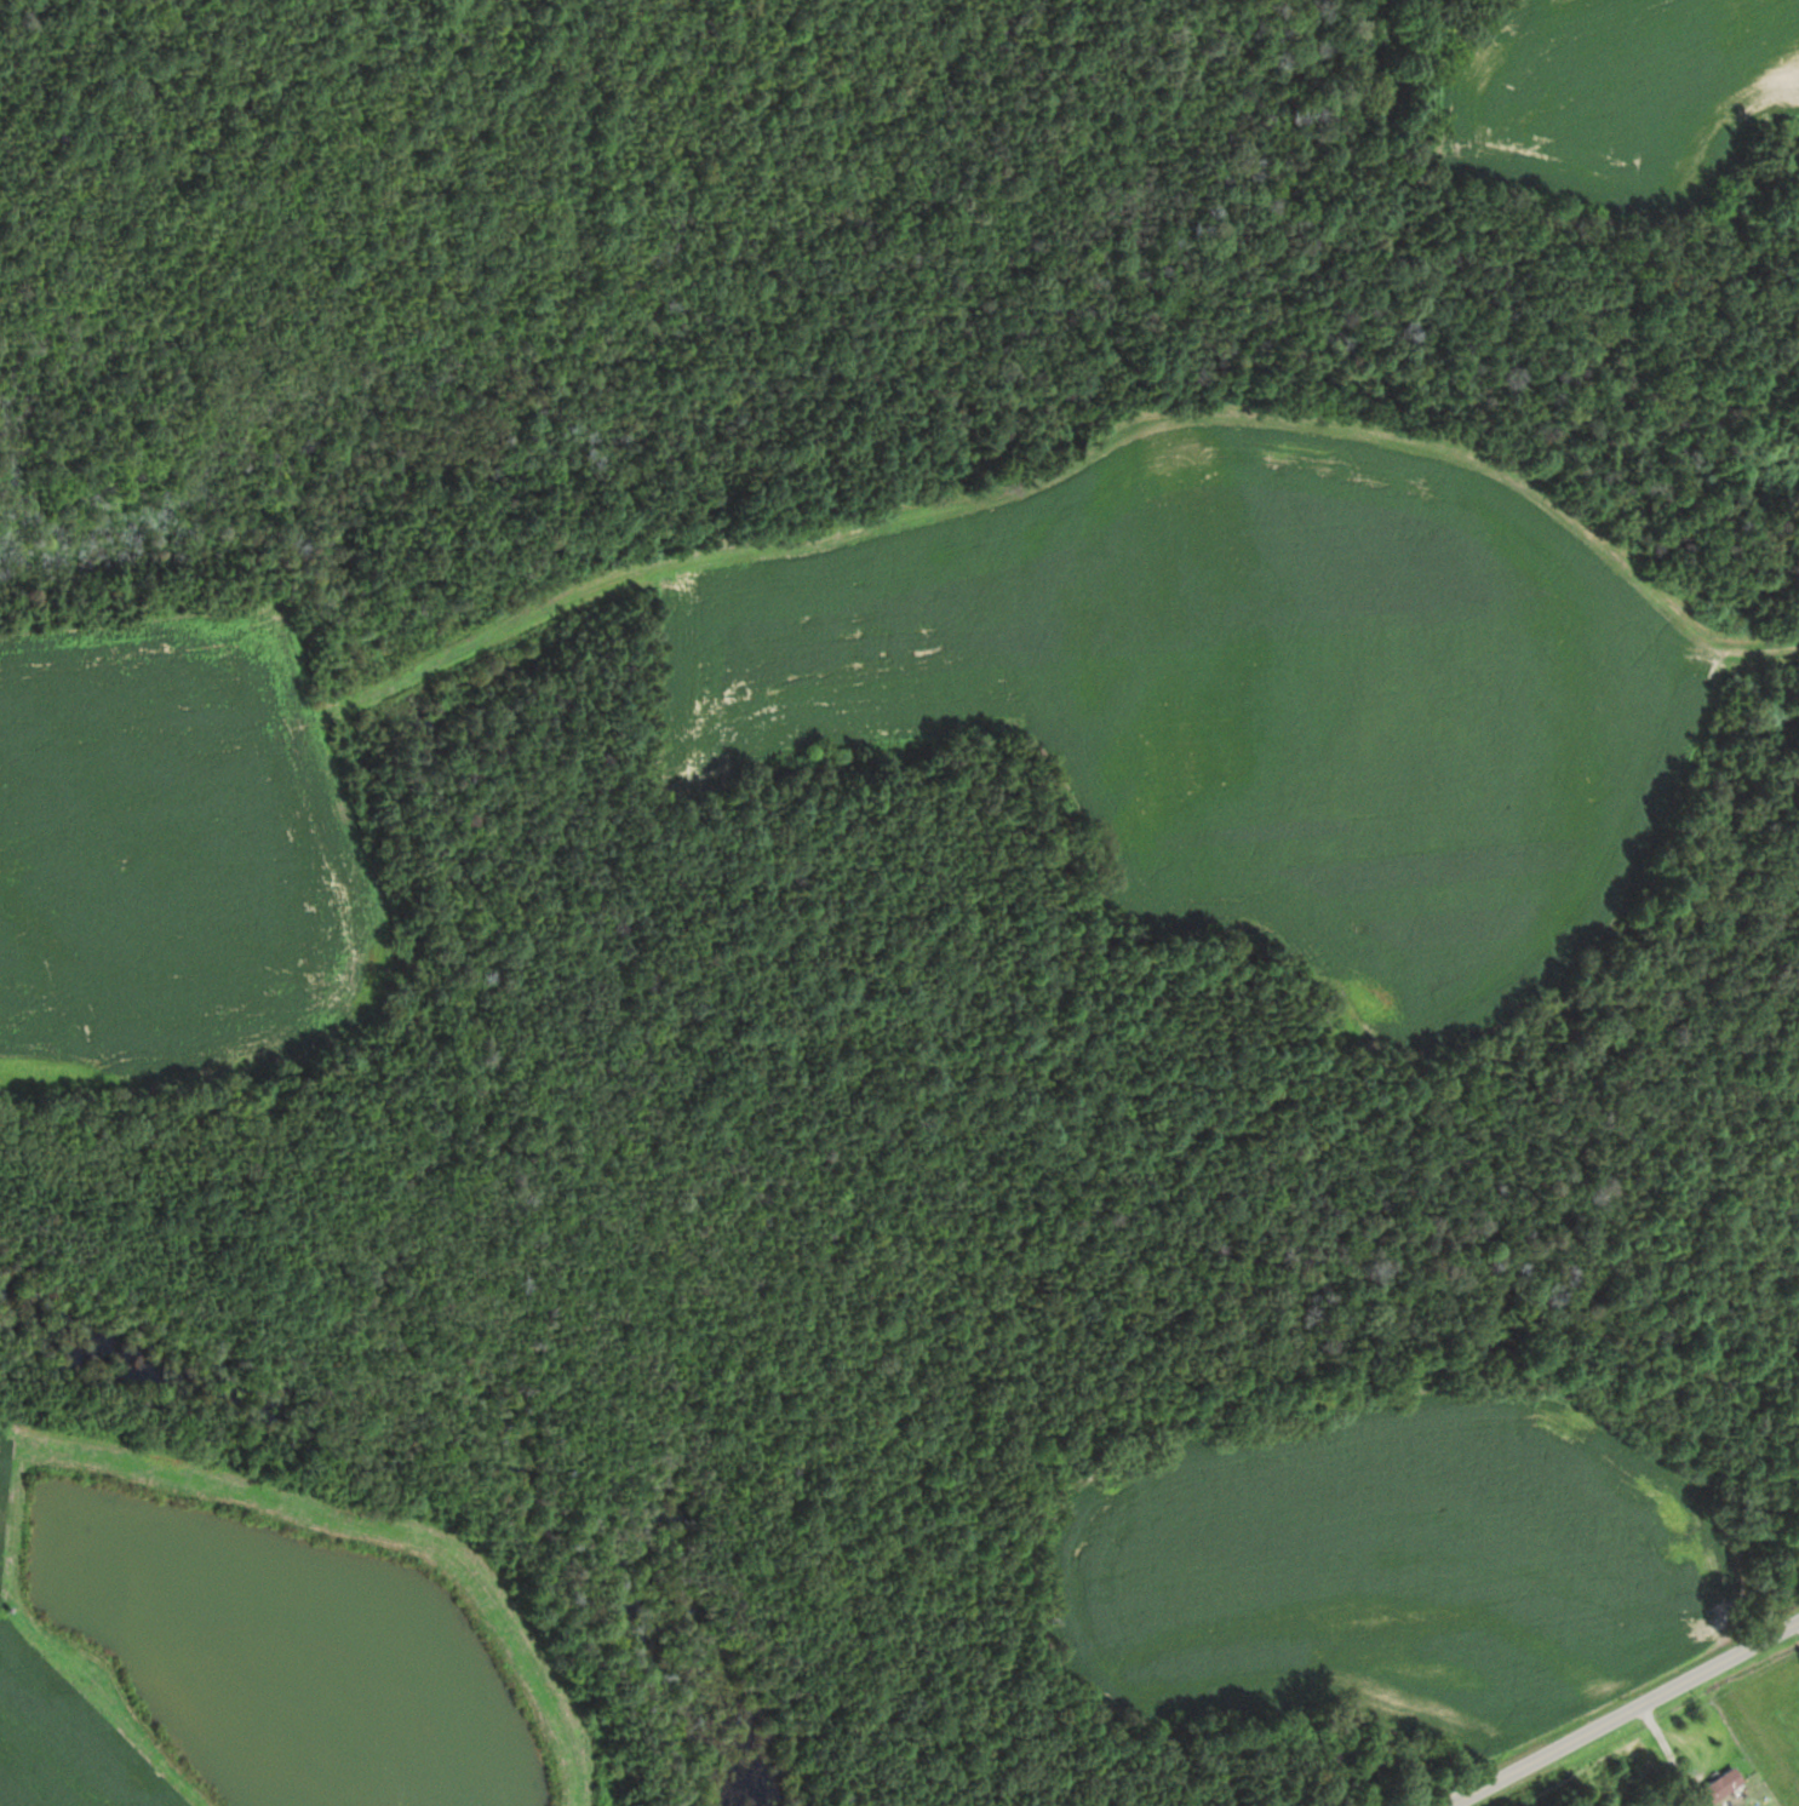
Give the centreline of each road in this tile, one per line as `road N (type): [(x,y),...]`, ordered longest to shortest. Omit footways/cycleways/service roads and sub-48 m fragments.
road 1 (residential): [(1452,1805),(1798,1623)]

